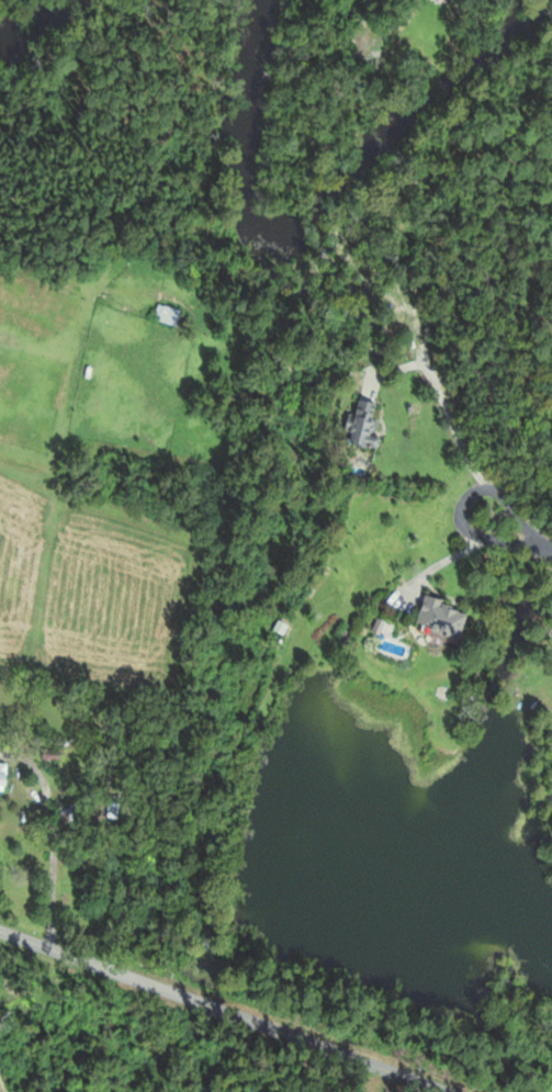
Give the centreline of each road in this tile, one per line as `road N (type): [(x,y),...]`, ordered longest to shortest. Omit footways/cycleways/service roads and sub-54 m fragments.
road 1 (residential): [(537,550),(453,525),(480,488),(495,486),(537,550)]

